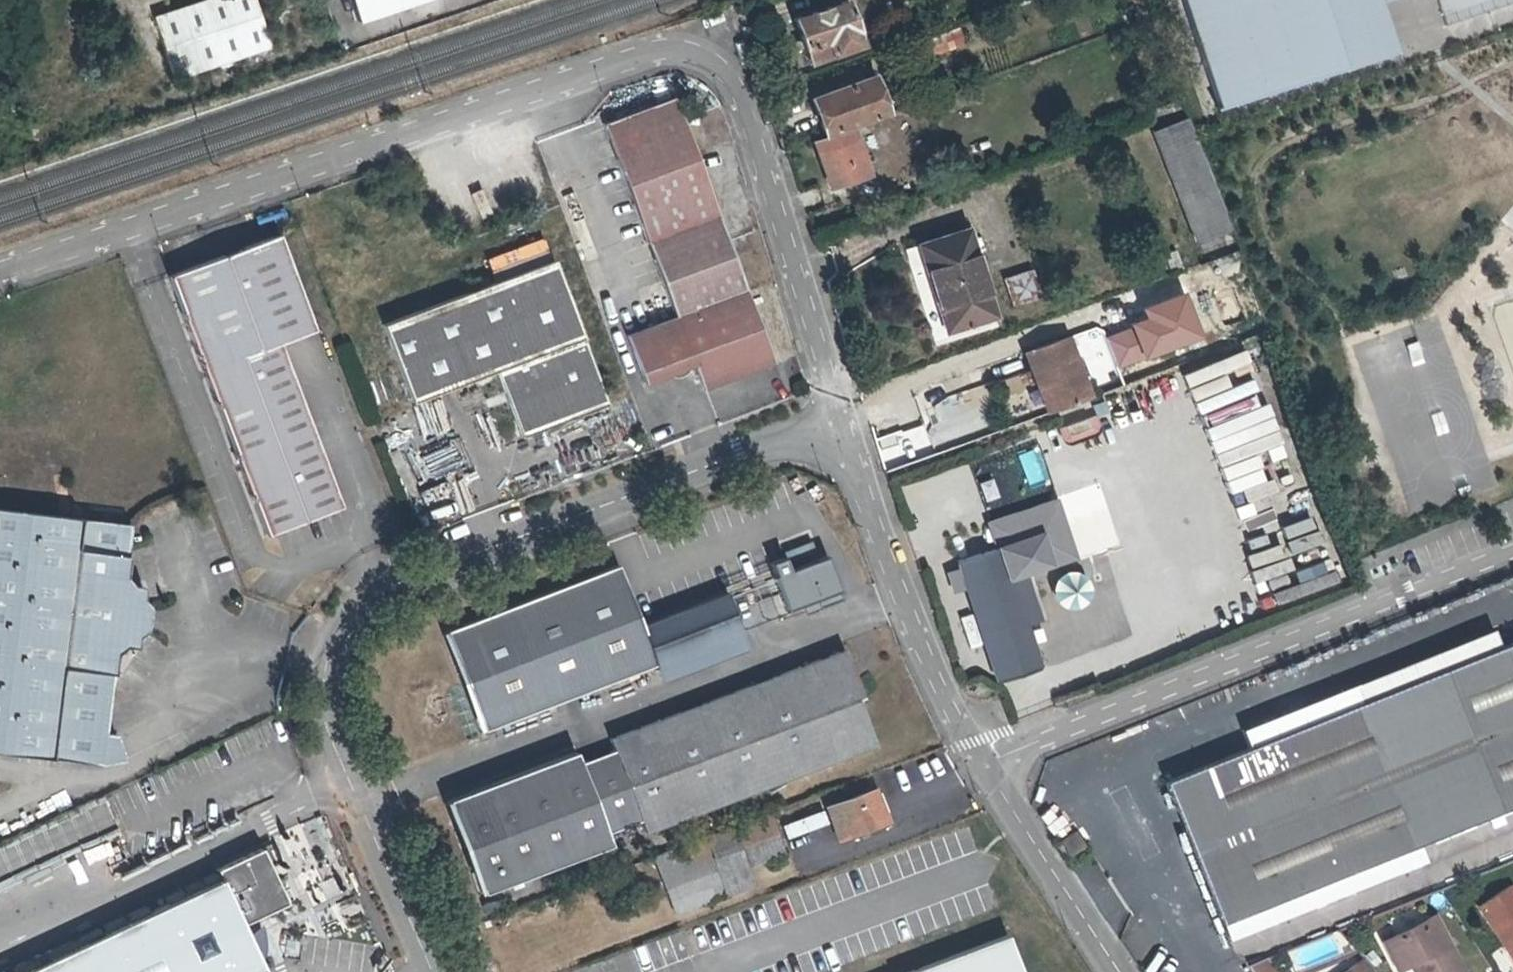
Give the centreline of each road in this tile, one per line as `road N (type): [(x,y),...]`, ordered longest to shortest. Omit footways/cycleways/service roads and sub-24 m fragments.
road 1 (unclassified): [(0,261),(258,172),(658,47),(683,48),(718,64),(728,80),(853,465)]
road 2 (unclassified): [(424,971),(323,713),(328,657),(355,613),(419,574),(779,440),(820,443),(853,465)]
road 3 (residential): [(985,764),(1512,551)]
road 4 (unclassified): [(853,465),(948,705),(985,764)]
road 5 (unclassified): [(985,764),(1119,971)]

